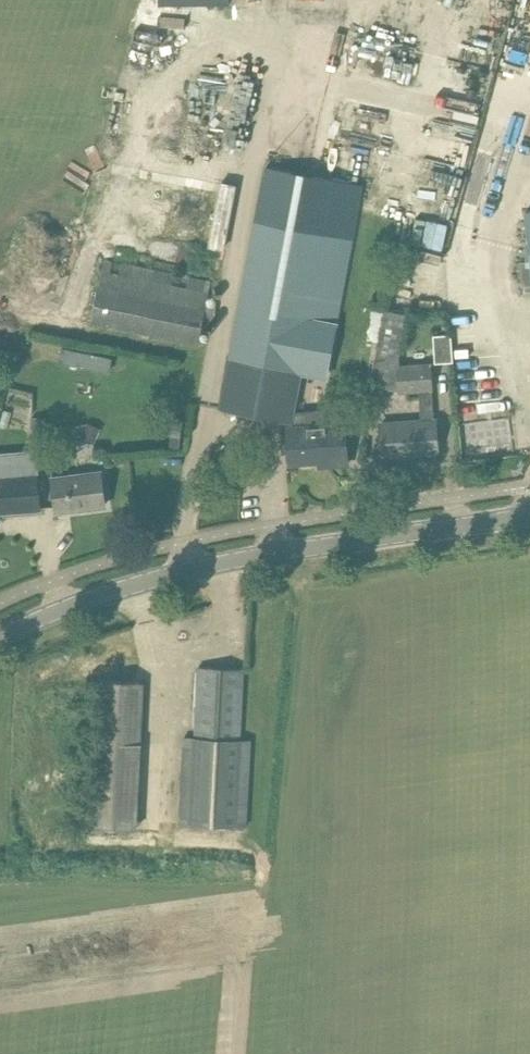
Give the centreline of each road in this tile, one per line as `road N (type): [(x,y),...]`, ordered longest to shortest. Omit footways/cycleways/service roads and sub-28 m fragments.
road 1 (tertiary): [(529,515),(189,570),(104,593),(0,638)]

